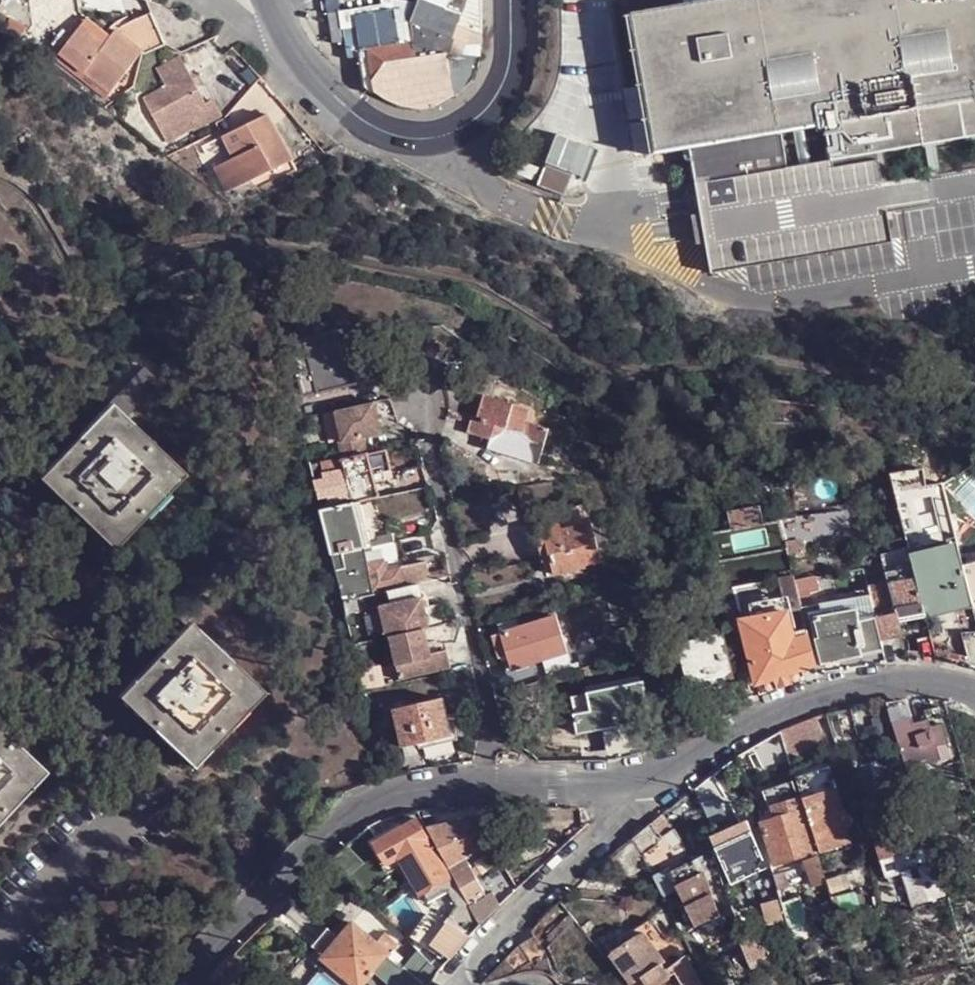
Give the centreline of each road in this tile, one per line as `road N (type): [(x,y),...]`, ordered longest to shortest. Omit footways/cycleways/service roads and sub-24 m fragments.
road 1 (residential): [(507,780),(410,793),(361,811),(323,840),(187,984)]
road 2 (residential): [(507,780),(421,403)]
road 3 (residential): [(974,691),(938,679),(841,688),(779,709),(651,779)]
road 4 (residential): [(510,0),(505,81),(478,117),(440,138),(418,142),(374,129),(301,68)]
road 5 (residential): [(456,984),(503,926),(600,842),(651,779)]
road 6 (residential): [(0,957),(155,792)]
road 7 (residential): [(651,779),(583,789),(507,780)]

